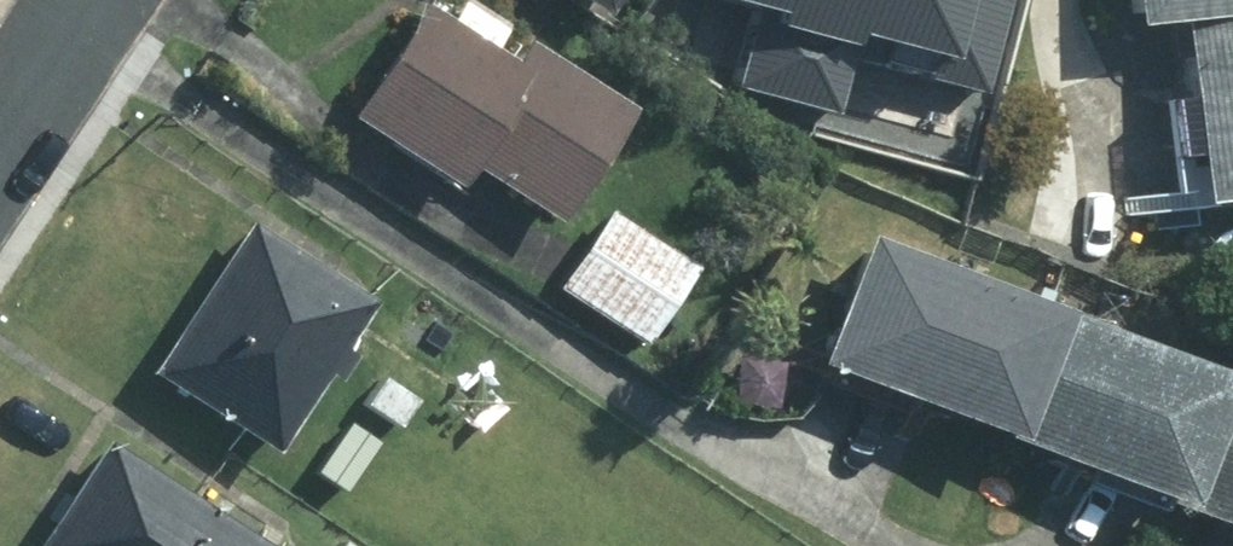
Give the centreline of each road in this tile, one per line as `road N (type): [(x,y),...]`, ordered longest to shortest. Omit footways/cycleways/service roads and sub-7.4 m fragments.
road 1 (residential): [(96,0),(0,144)]

